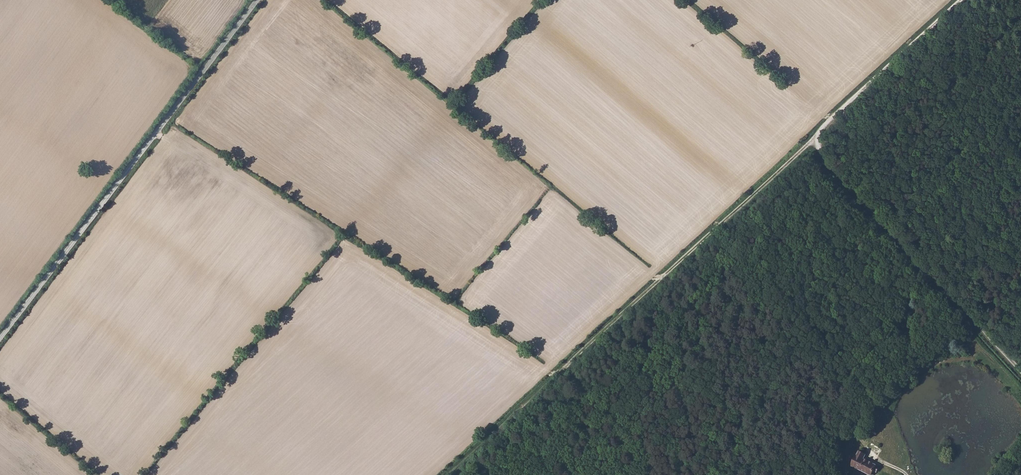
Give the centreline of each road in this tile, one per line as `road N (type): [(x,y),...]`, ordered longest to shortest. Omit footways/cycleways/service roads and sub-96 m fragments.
road 1 (track): [(444,474),(806,145)]
road 2 (unclassified): [(257,0),(0,339)]
road 3 (unclassified): [(1020,371),(806,145)]
road 4 (track): [(1017,396),(967,358),(914,375),(861,422),(859,433),(869,453),(907,474)]
road 5 (unclassified): [(964,0),(806,145)]

